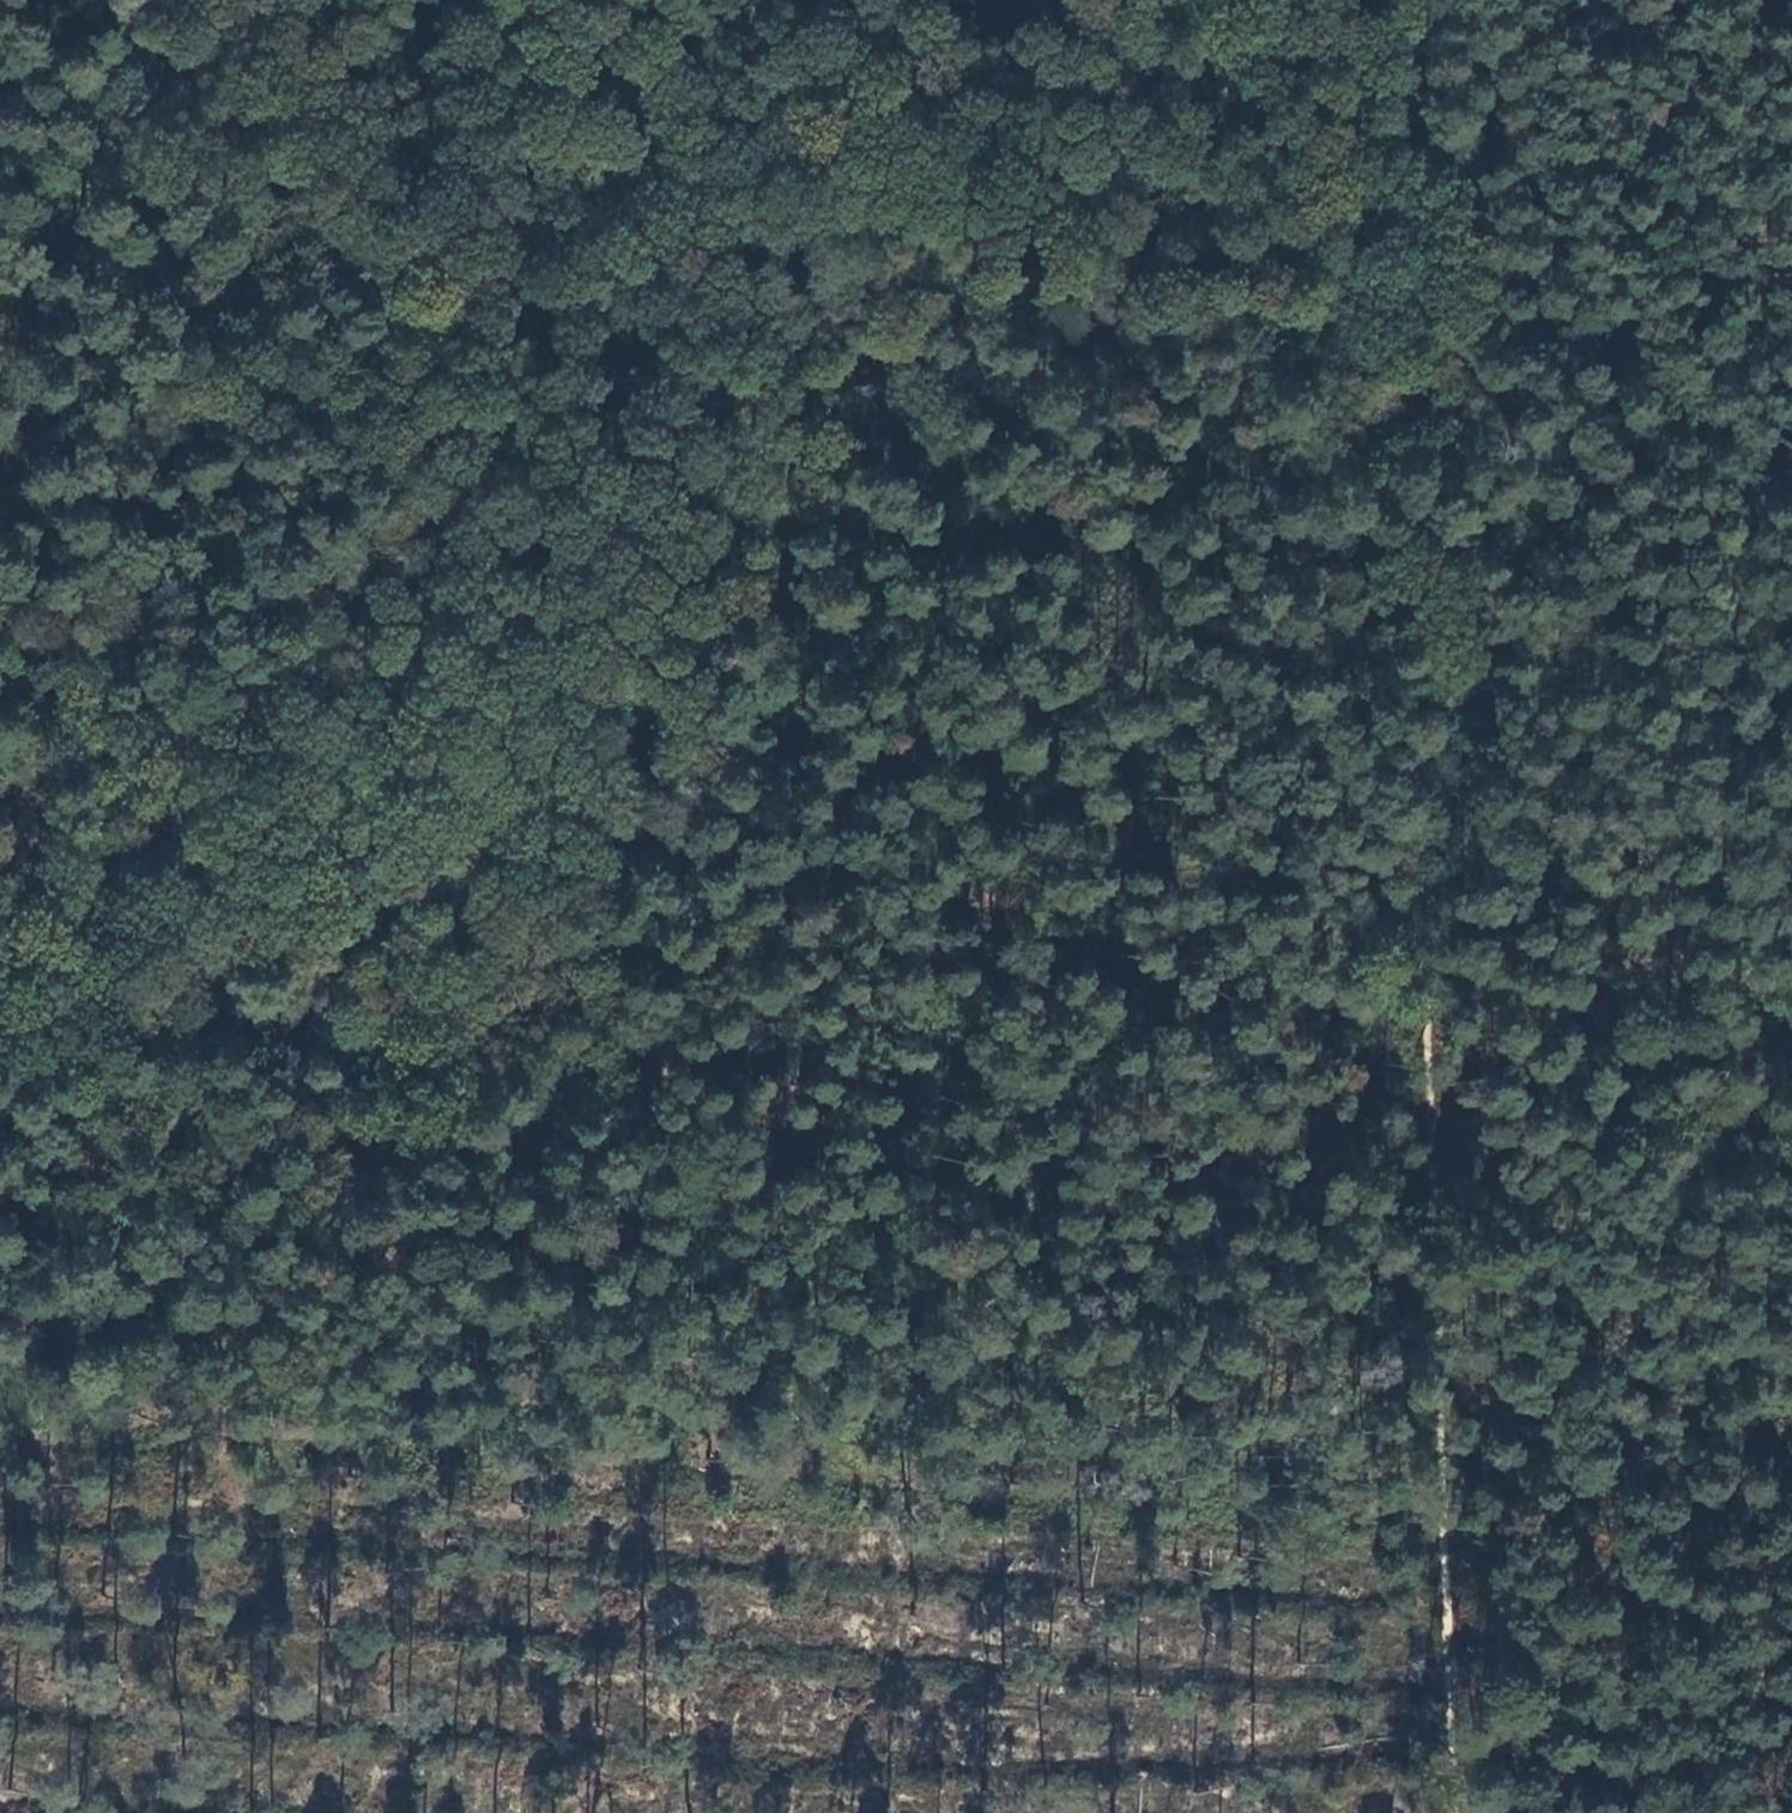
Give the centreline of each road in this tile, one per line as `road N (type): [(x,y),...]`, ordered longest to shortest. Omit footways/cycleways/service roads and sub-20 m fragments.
road 1 (track): [(1470,1812),(1443,991),(1407,343),(1401,0)]

